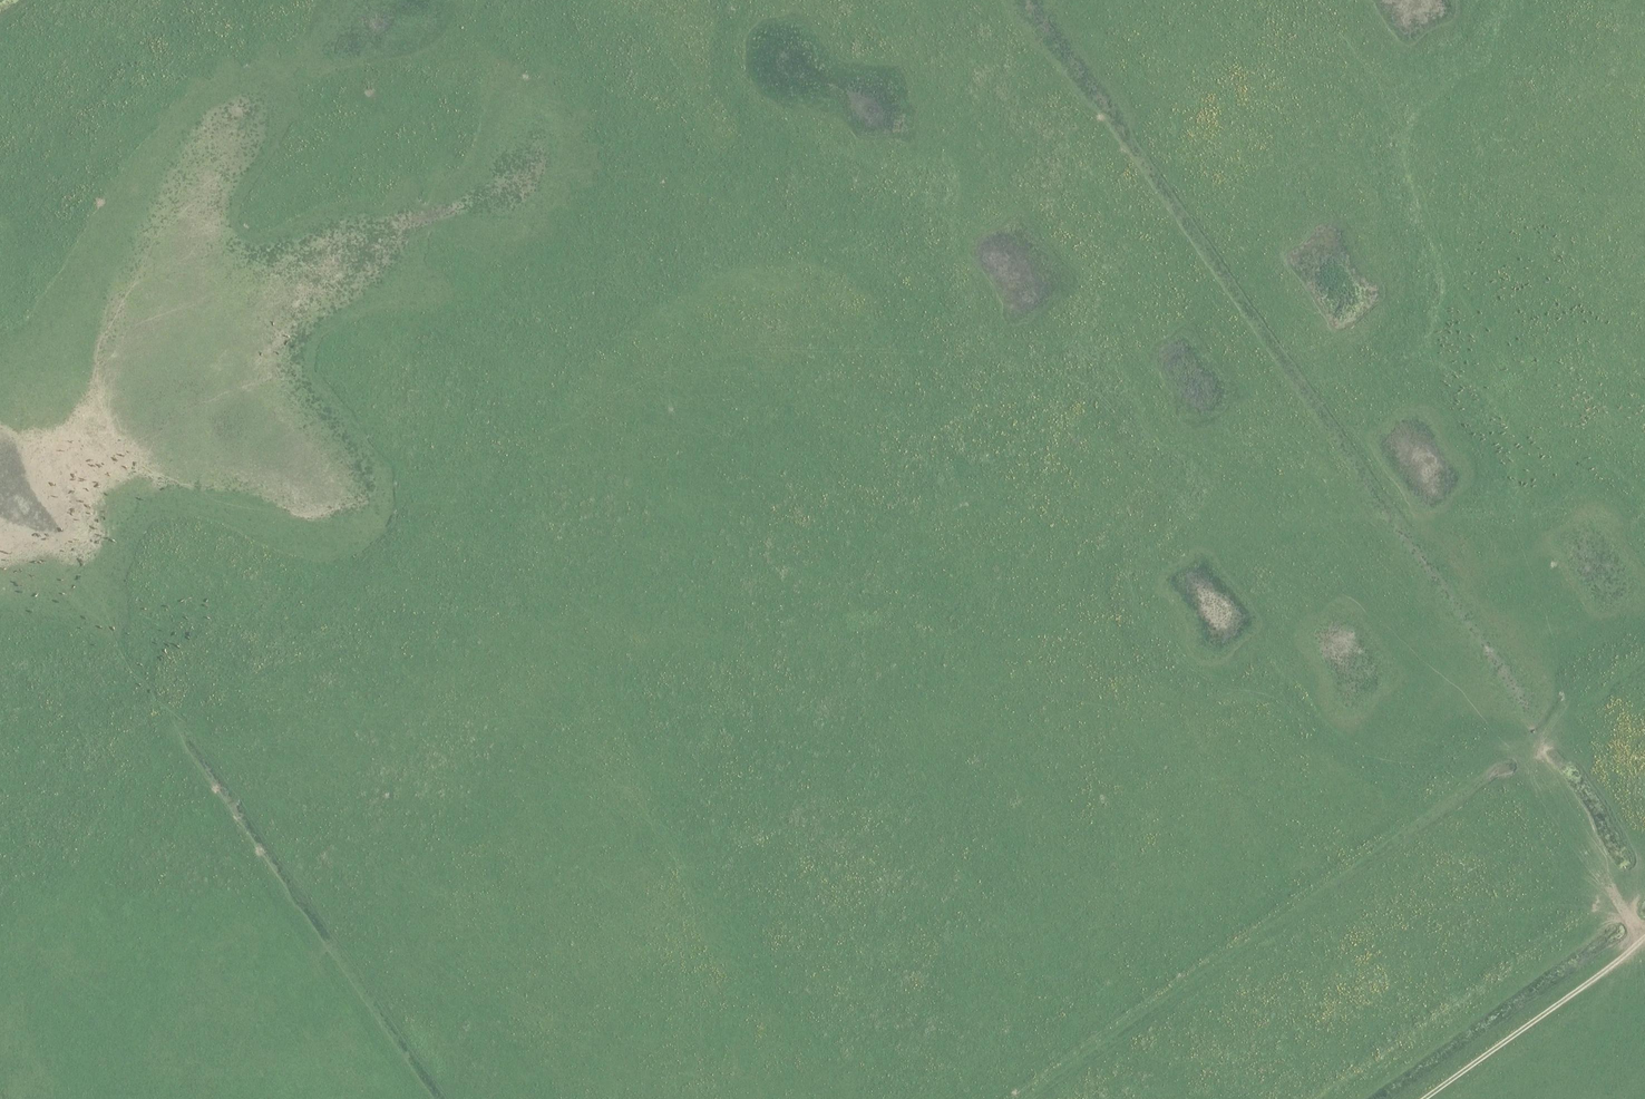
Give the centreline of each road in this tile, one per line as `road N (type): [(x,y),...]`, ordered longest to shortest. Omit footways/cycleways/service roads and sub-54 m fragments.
road 1 (track): [(1644,937),(1425,1098)]

